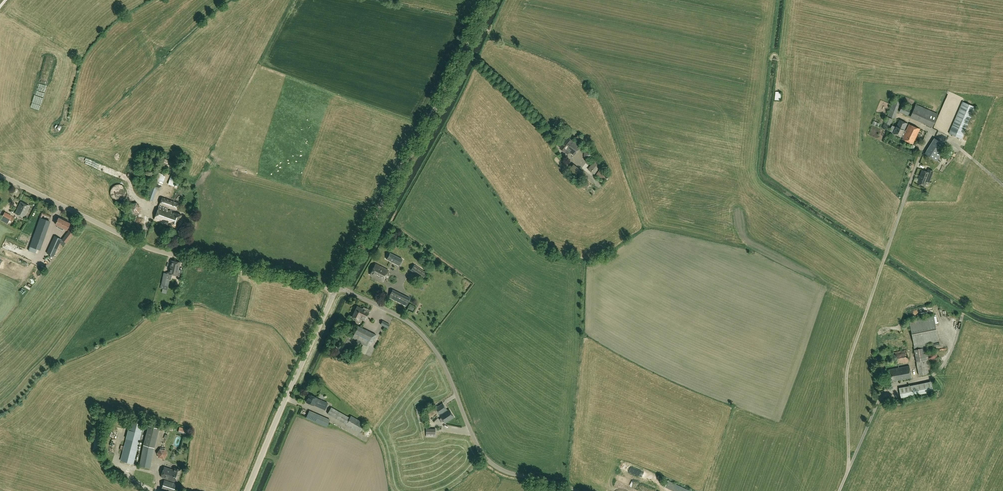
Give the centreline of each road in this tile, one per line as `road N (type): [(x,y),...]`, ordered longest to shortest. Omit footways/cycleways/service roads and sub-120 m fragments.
road 1 (unclassified): [(336,288),(147,247),(0,175)]
road 2 (unclassified): [(580,490),(501,469),(482,453),(439,356),(420,332),(336,288)]
road 3 (tertiary): [(336,288),(489,0)]
road 4 (tertiary): [(246,490),(336,288)]

